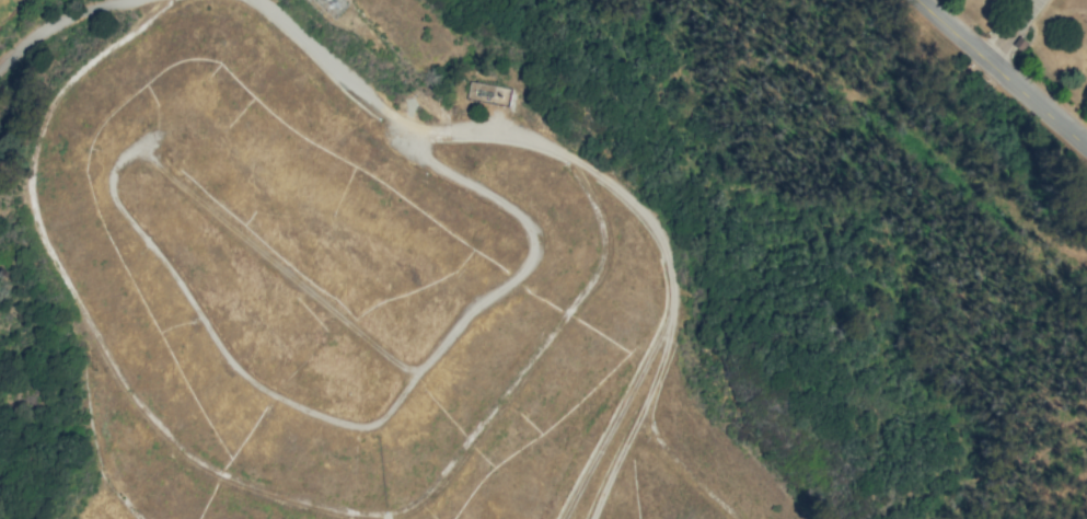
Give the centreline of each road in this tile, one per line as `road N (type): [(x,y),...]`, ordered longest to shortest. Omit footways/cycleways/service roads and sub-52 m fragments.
road 1 (tertiary): [(923,0),(1086,145)]

